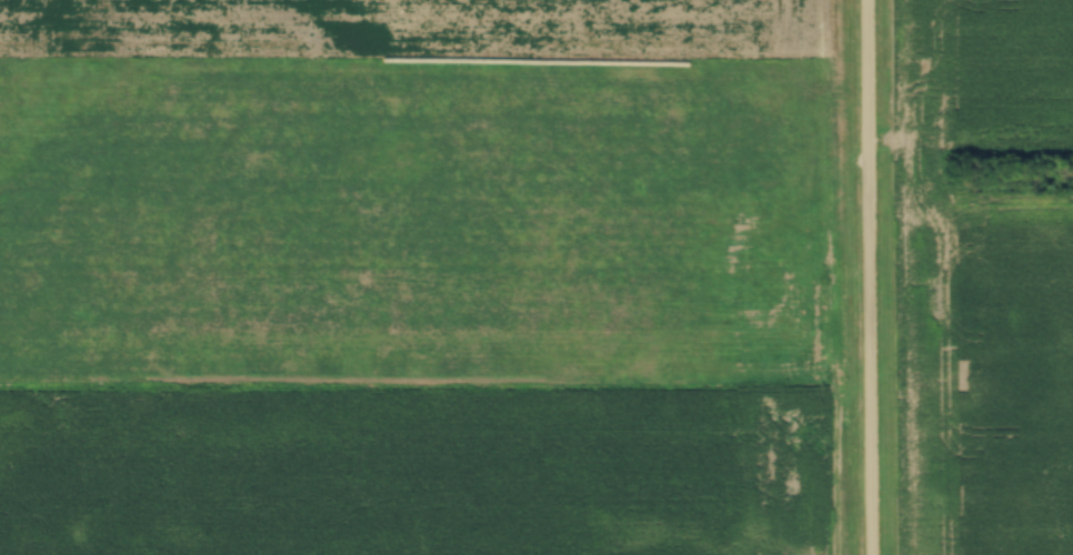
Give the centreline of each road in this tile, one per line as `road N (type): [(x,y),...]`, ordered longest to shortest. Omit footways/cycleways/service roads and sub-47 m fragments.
road 1 (residential): [(873,554),(868,0)]

